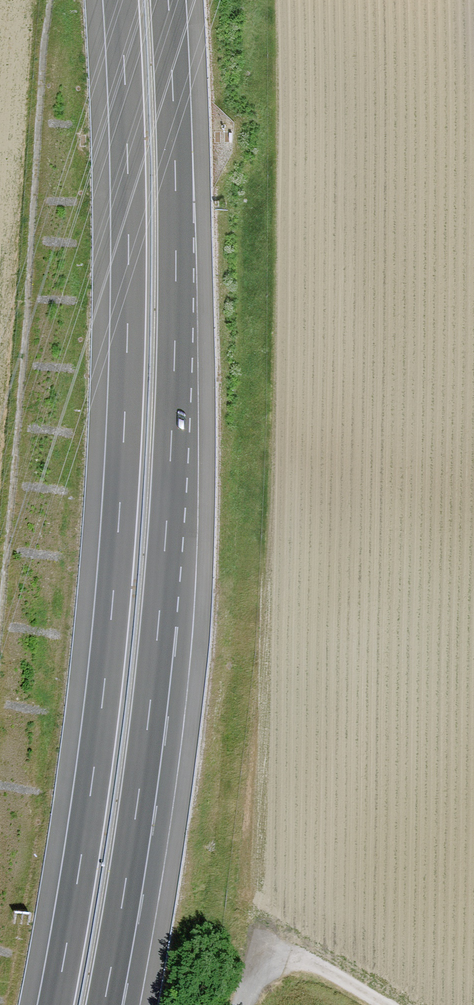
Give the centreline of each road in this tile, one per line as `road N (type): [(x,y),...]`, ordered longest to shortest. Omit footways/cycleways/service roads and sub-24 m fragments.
road 1 (motorway): [(120,0),(128,255),(119,514),(92,781),(55,1004)]
road 2 (motorway): [(104,1004),(139,788),(167,516),(176,252),(168,0)]
road 3 (track): [(243,1004),(258,977),(291,960),(386,1004)]

